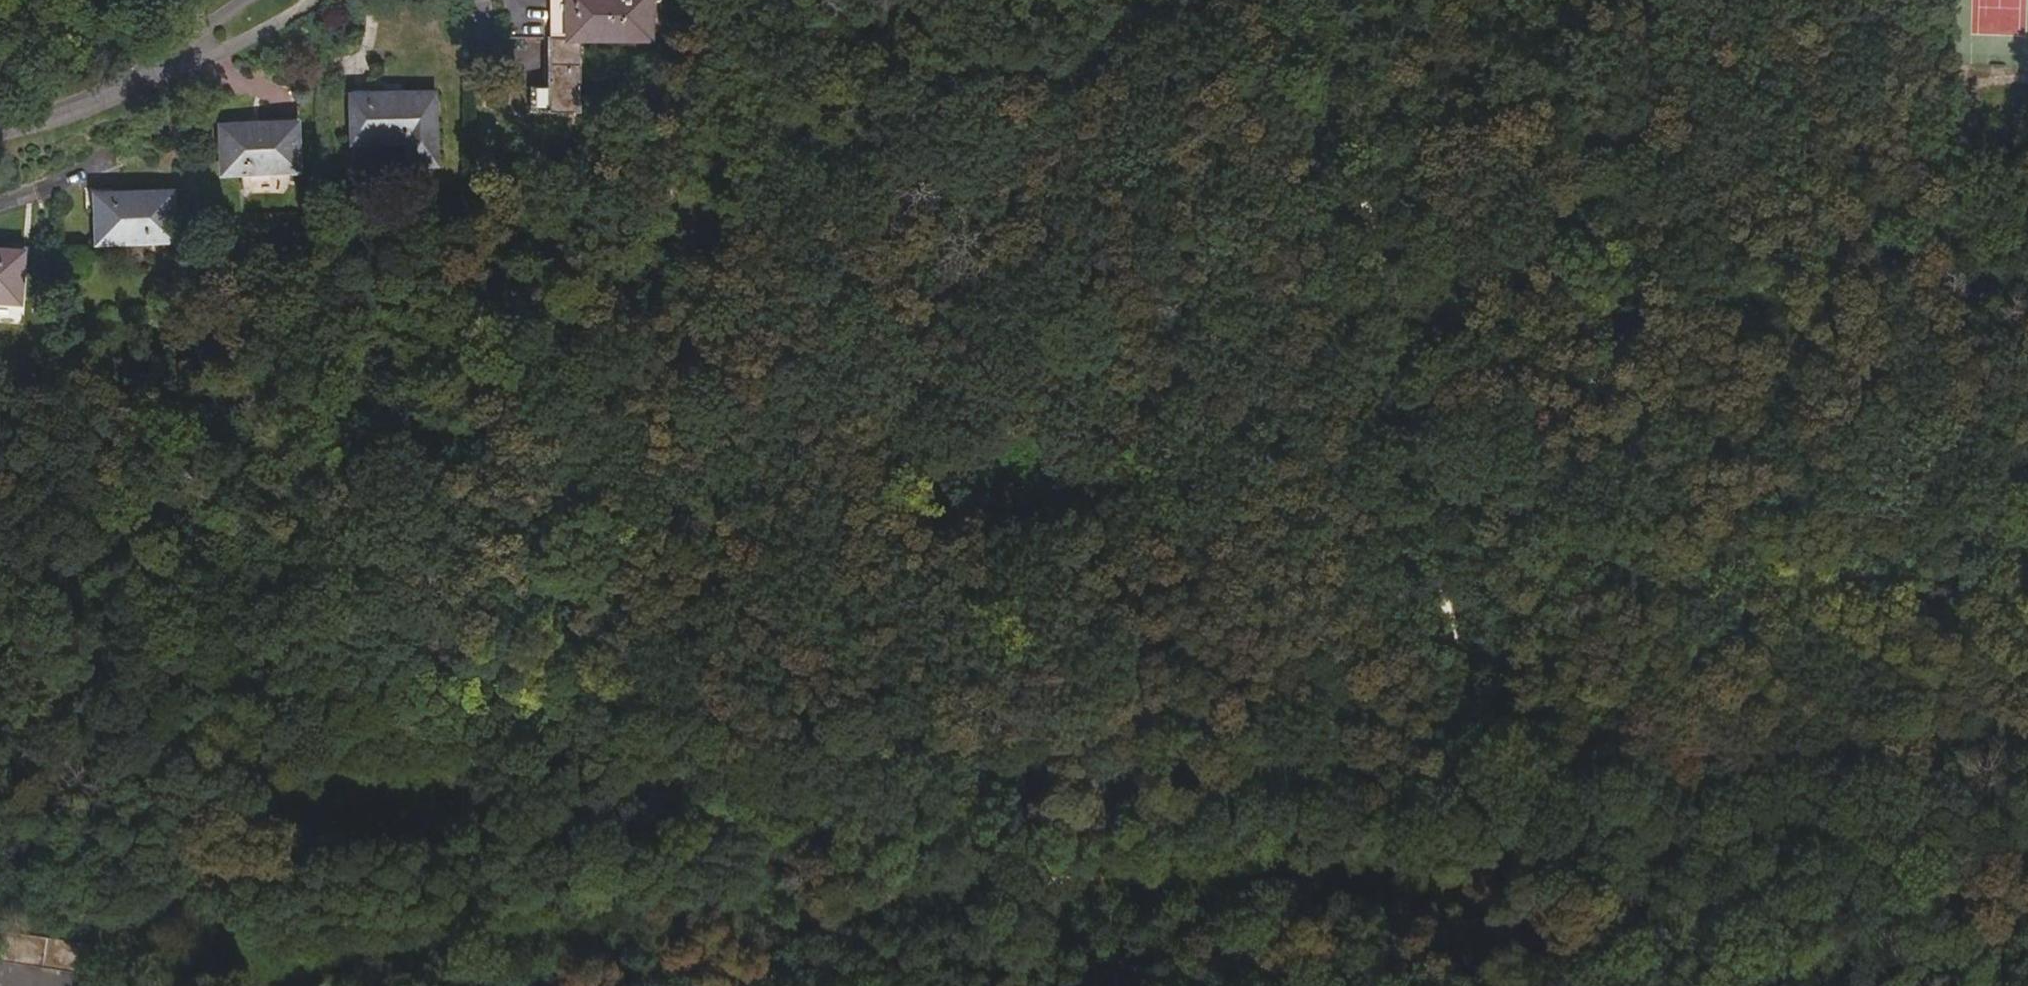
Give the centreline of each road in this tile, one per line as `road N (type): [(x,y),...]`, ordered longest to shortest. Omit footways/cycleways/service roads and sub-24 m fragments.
road 1 (residential): [(281,0),(136,79),(0,134)]

